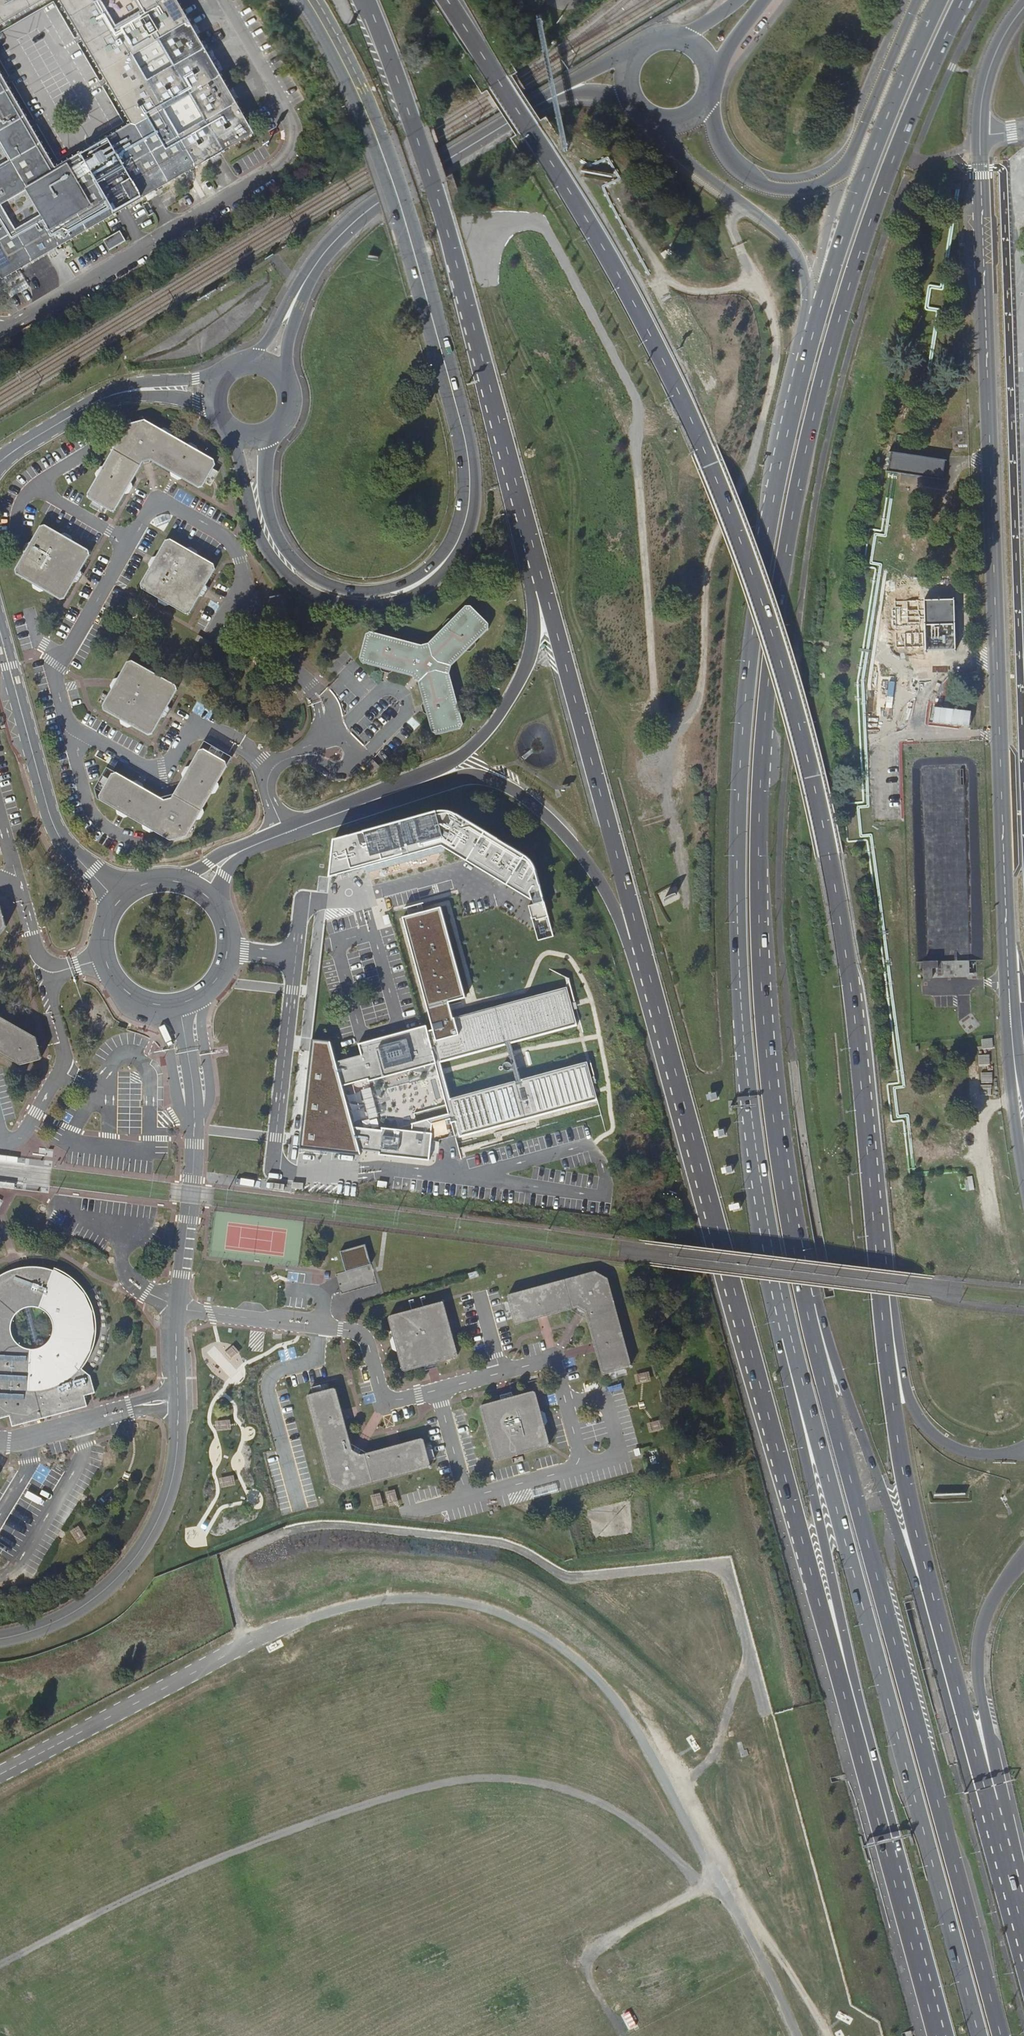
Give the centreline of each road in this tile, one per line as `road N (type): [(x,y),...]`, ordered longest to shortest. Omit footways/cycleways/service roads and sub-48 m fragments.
road 1 (motorway): [(879,1261),(841,922),(816,794),(751,569),(711,465),(605,250),(448,0)]
road 2 (trunk): [(794,1246),(773,1115),(759,920),(760,791),(780,584),(840,315),(888,170),(963,0)]
road 3 (trunk): [(813,337),(767,532),(738,812),(746,1070),(781,1294)]
road 4 (motorway): [(644,965),(894,1877)]
road 5 (secondary): [(253,438),(256,504),(274,549),(300,578),(354,599),(396,594),(454,549),(468,504),(461,426),(372,122),(309,0)]
road 6 (trunk): [(1001,2035),(794,1246)]
road 7 (track): [(0,1964),(123,1900),(270,1838),(458,1780),(524,1780),(589,1796),(715,1883)]
road 8 (trunk): [(781,1294),(979,2035)]
road 9 (unclassified): [(997,657),(980,110),(991,64),(1023,8)]
road 10 (trunk): [(999,1841),(976,1808),(907,1565),(794,1246)]
road 11 (motorway): [(364,0),(444,227),(543,588)]
road 12 (unclassified): [(272,769),(324,738),(322,701),(272,649),(233,545),(179,510),(145,517),(55,672),(69,726)]
road 13 (trunk): [(781,1294),(778,1340),(898,1845),(894,1877)]
road 14 (motorway): [(999,1841),(918,1542),(892,1407),(879,1261)]
road 15 (unclassified): [(222,0),(288,113),(291,138),(281,162),(0,334)]
road 16 (track): [(622,2035),(591,1984),(589,1957),(719,1883),(741,1891),(828,2035)]
road 17 (unclassified): [(177,1308),(358,1334),(379,1394),(390,1401),(553,1359)]
road 18 (unclassified): [(1017,1081),(997,657)]
road 19 (secondary): [(269,365),(304,283),(333,242),(368,210),(544,99)]
road 20 (motorway): [(543,588),(644,965)]
road 21 (trunk): [(917,0),(850,160),(818,185),(768,186),(737,165),(706,100)]
road 22 (motorway): [(372,803),(463,778),(493,781),(530,803),(611,900),(644,965)]
road 23 (trunk): [(939,0),(863,179),(813,337)]
road 24 (unclassified): [(0,1640),(70,1615),(145,1544),(174,1472),(178,1398)]
road 25 (unclassified): [(177,1308),(194,1125),(179,1004)]
road 26 (tertiary): [(0,632),(48,813),(64,844),(121,899)]
road 27 (trunk): [(999,1841),(1006,1812),(978,1647),(994,1597),(1023,1556)]
road 28 (motorway): [(543,588),(517,679),(482,734),(372,803)]
road 29 (trunk): [(657,121),(673,151),(792,248),(813,337)]
road 30 (motorway): [(1021,1452),(963,1450),(914,1414),(879,1261)]
road 31 (unclassified): [(69,726),(161,769),(205,728),(272,769)]
road 32 (tertiary): [(214,396),(140,390),(97,399),(0,462)]
road 33 (unclassified): [(0,1439),(178,1398)]
road 34 (trunk): [(894,1877),(937,2035)]
road 35 (tertiary): [(179,1004),(218,978),(229,948),(223,917),(195,887)]

